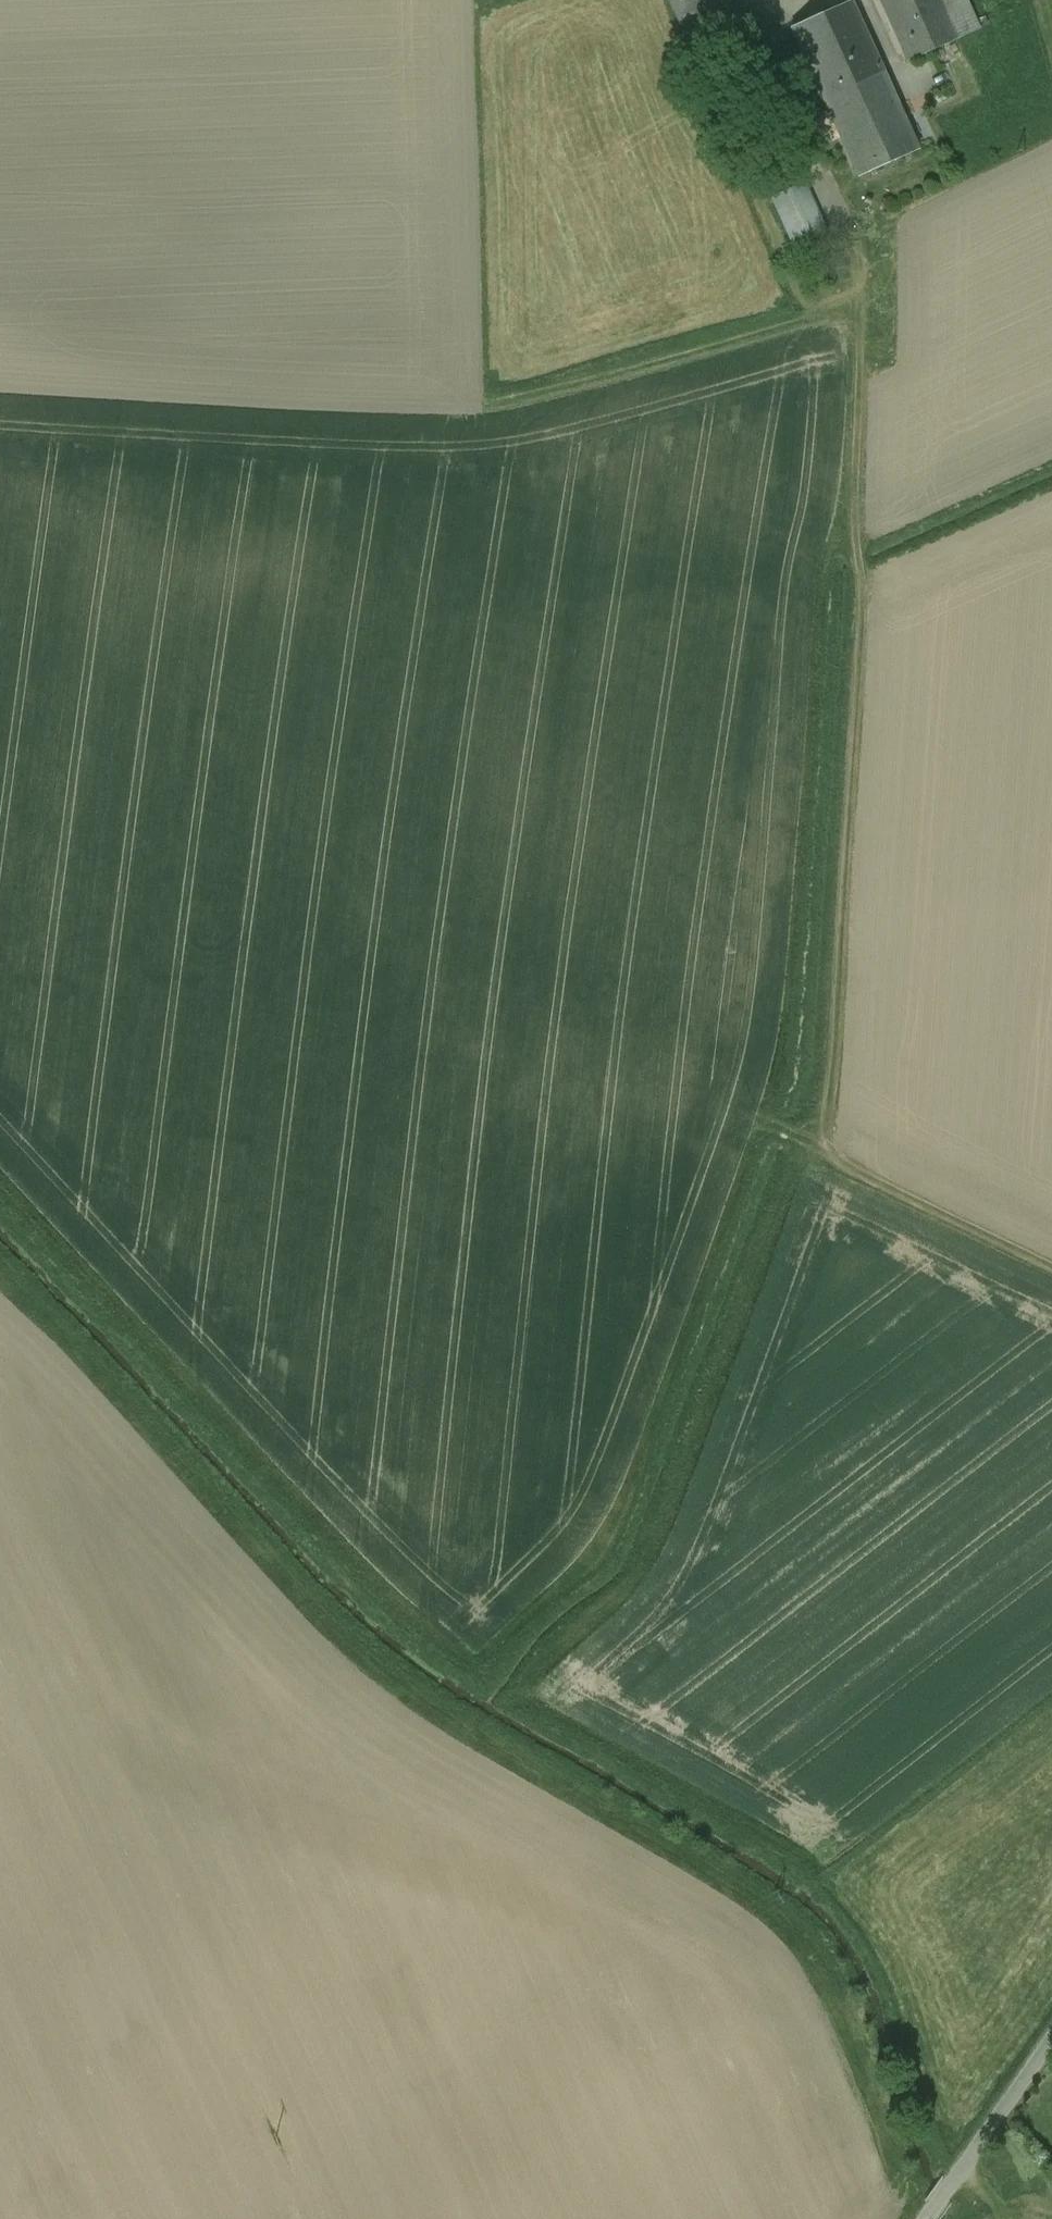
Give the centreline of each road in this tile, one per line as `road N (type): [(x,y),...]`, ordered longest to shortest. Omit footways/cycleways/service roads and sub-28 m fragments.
road 1 (track): [(810,1155),(827,1080),(861,554),(855,531),(859,318),(843,202)]
road 2 (track): [(770,1136),(1051,1269)]
road 3 (unclassified): [(1051,2047),(929,2218)]

